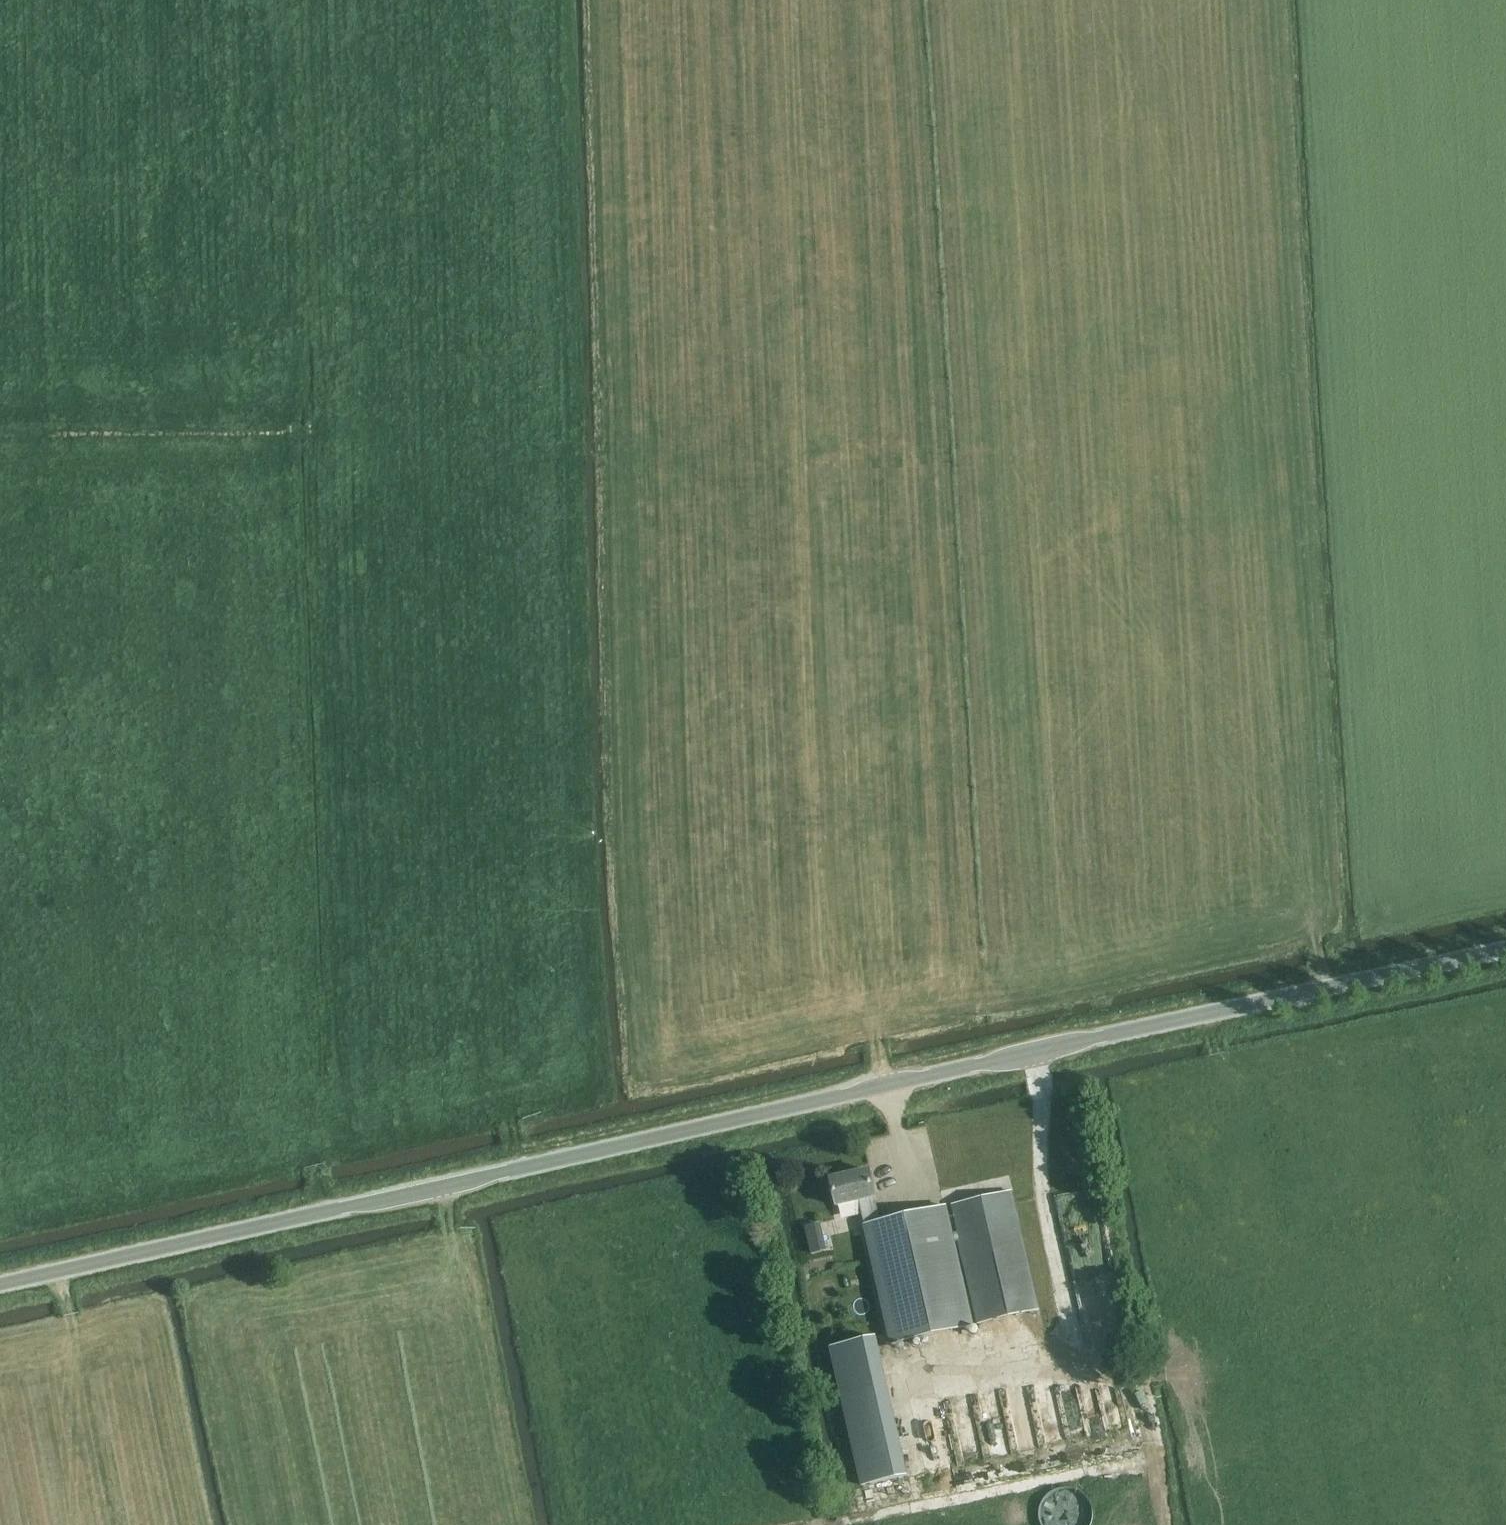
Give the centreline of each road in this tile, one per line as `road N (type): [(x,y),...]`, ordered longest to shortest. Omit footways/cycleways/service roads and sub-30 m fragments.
road 1 (unclassified): [(0,1286),(1505,950)]

